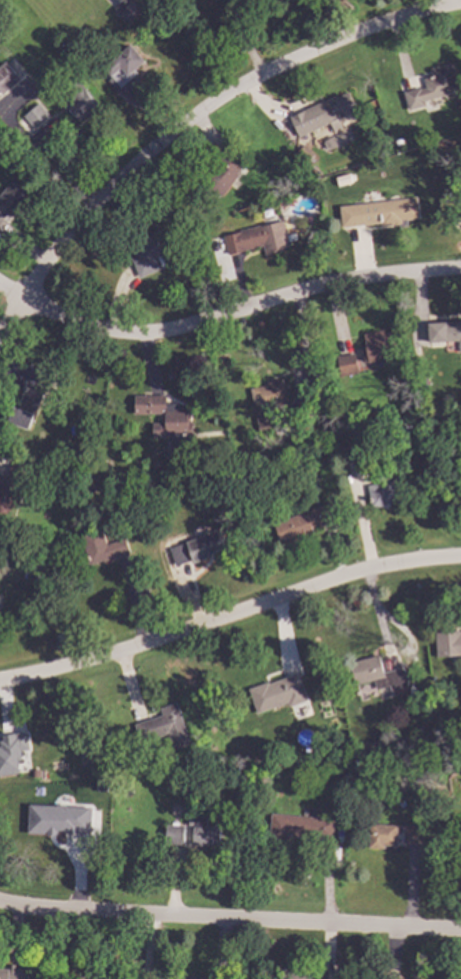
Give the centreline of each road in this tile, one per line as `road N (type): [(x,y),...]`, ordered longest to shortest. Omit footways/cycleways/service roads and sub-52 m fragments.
road 1 (residential): [(460,6),(371,22),(234,89),(118,173),(21,296)]
road 2 (residential): [(460,555),(385,564),(143,645),(0,681)]
road 3 (residential): [(460,930),(0,901)]
road 4 (residential): [(460,268),(376,271),(133,335),(76,326),(21,296)]

